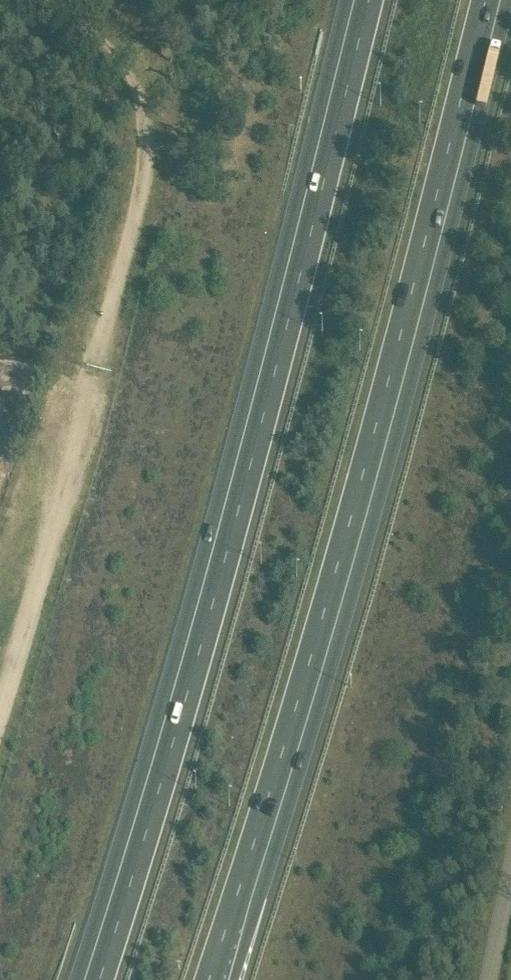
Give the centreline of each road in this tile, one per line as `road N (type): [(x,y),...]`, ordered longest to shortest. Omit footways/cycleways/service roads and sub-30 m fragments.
road 1 (motorway): [(207,979),(285,742),(486,0)]
road 2 (motorway): [(369,0),(196,660),(99,979)]
road 3 (track): [(56,0),(120,55),(134,78),(149,164),(0,705)]

